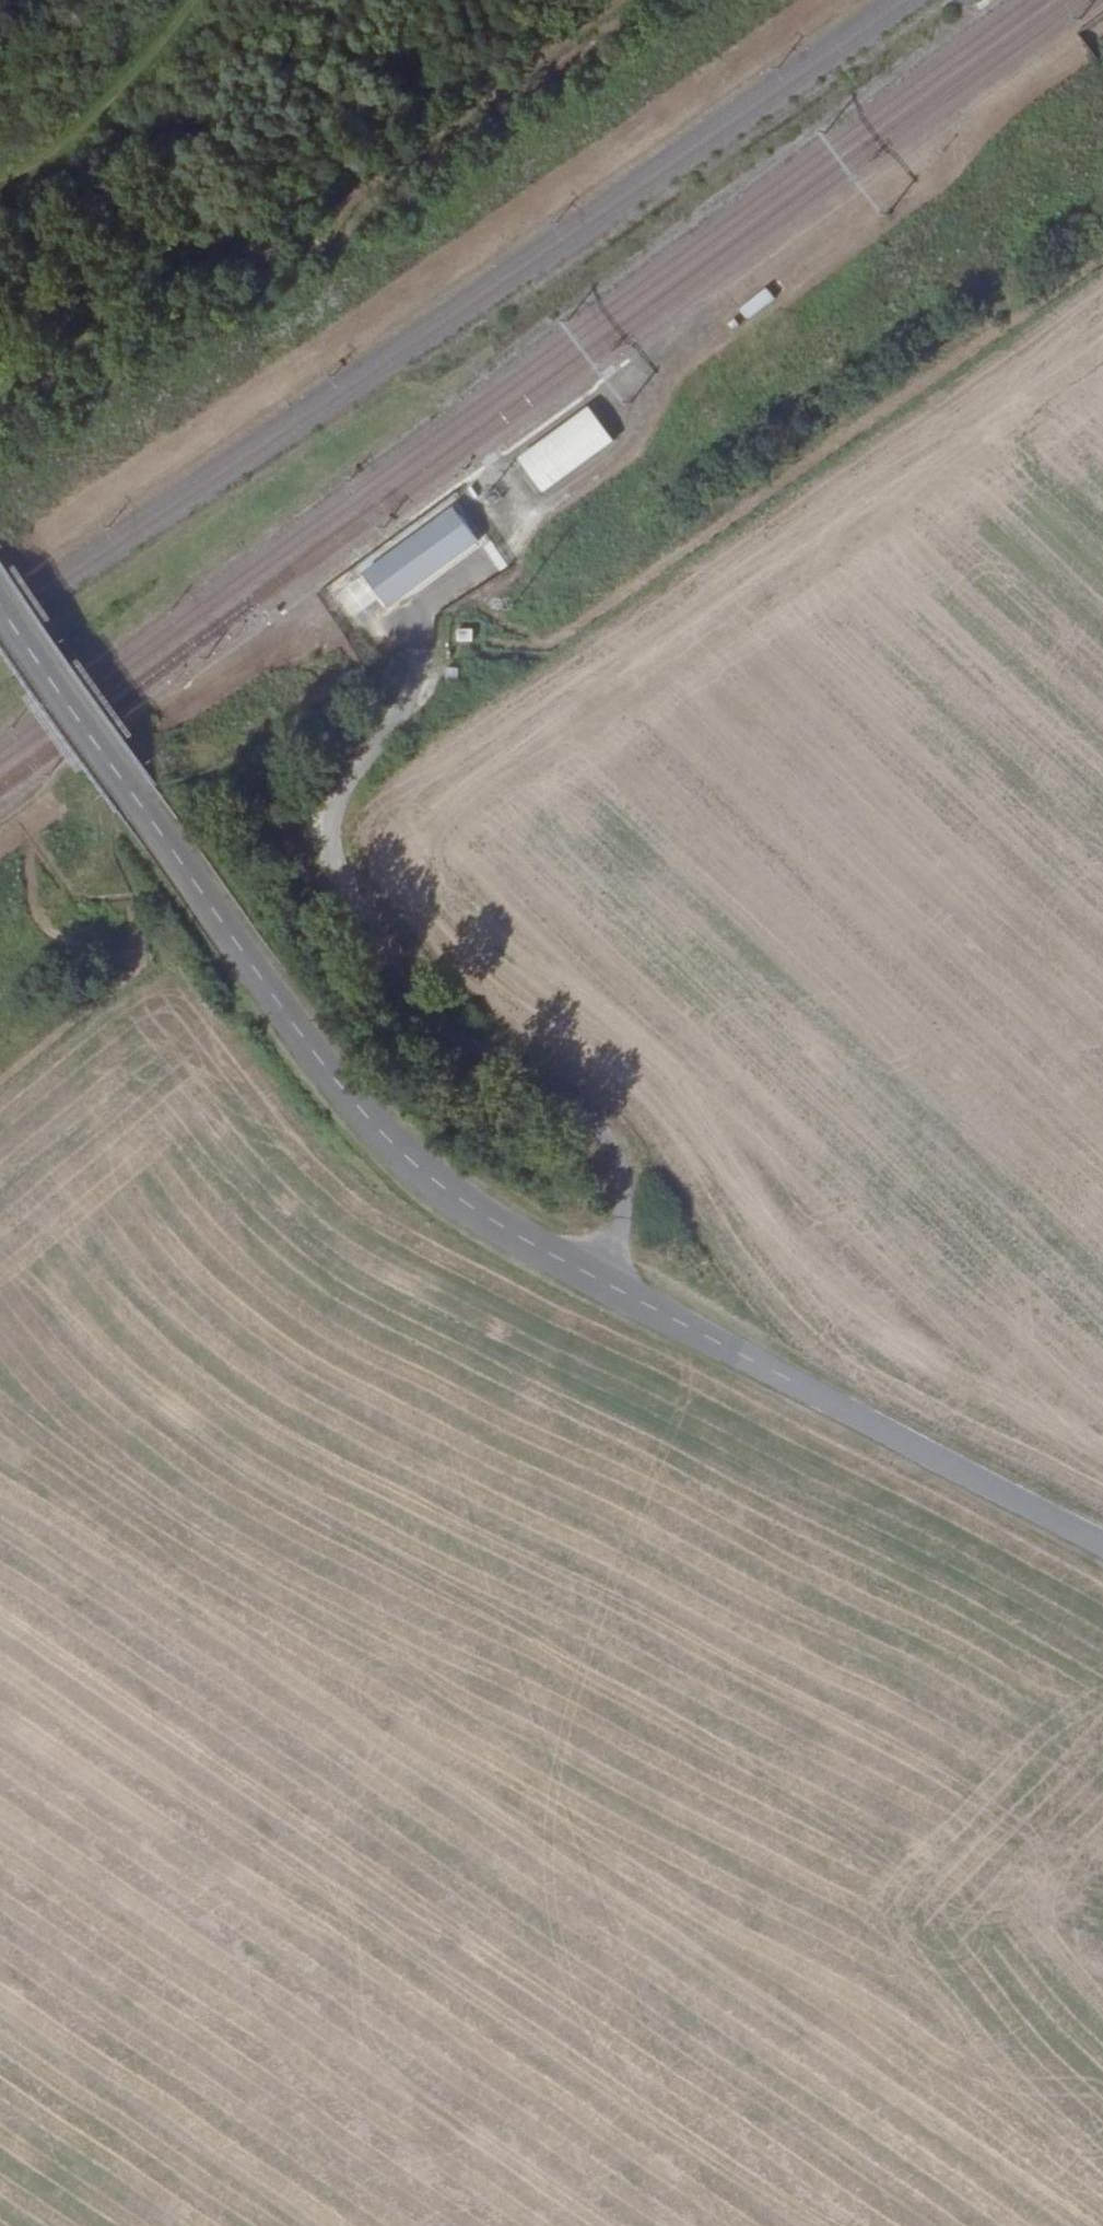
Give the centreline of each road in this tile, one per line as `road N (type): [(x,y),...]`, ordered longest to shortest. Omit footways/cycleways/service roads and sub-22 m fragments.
road 1 (unclassified): [(0,604),(339,1089),(437,1184),(614,1290),(1102,1544)]
road 2 (track): [(0,184),(23,181),(127,113),(210,0)]

